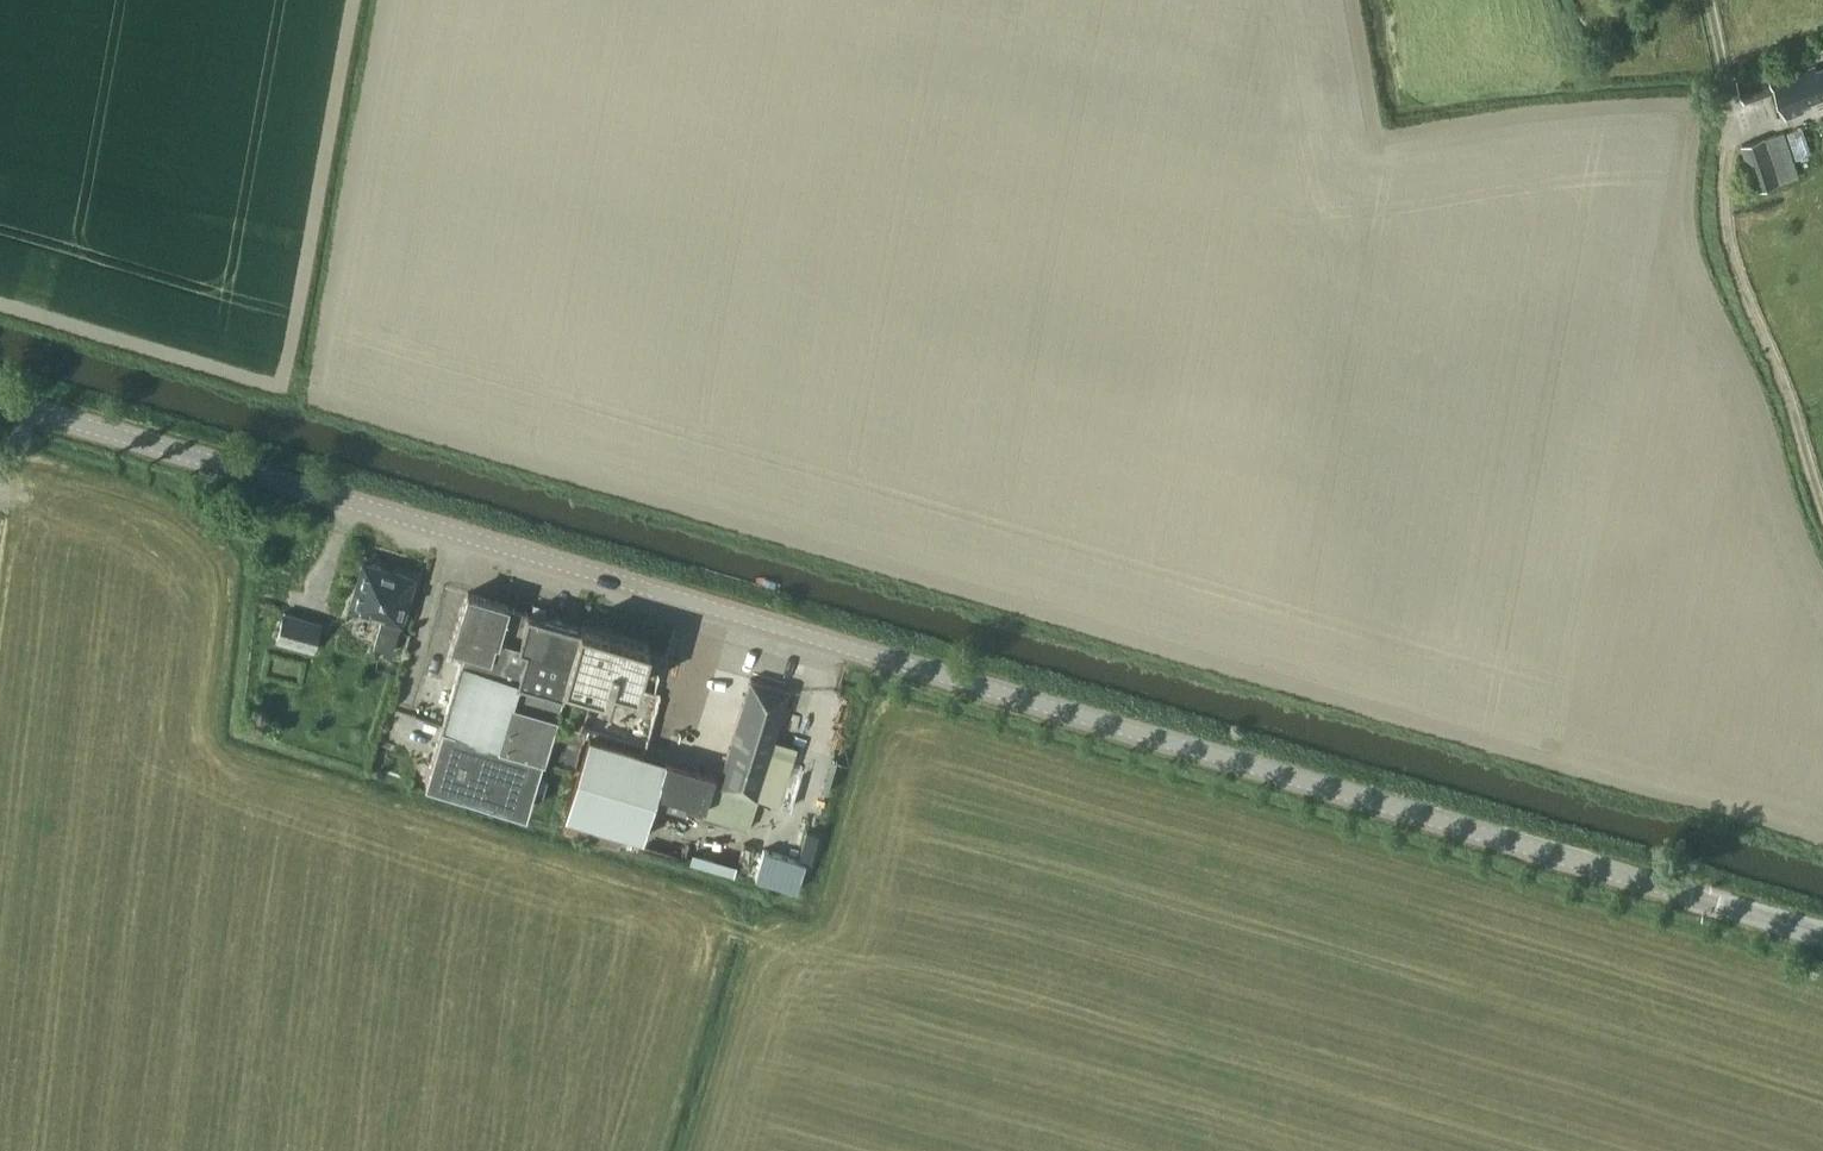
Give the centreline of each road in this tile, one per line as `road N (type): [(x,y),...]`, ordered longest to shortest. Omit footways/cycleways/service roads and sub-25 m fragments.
road 1 (tertiary): [(1822,937),(0,400)]

